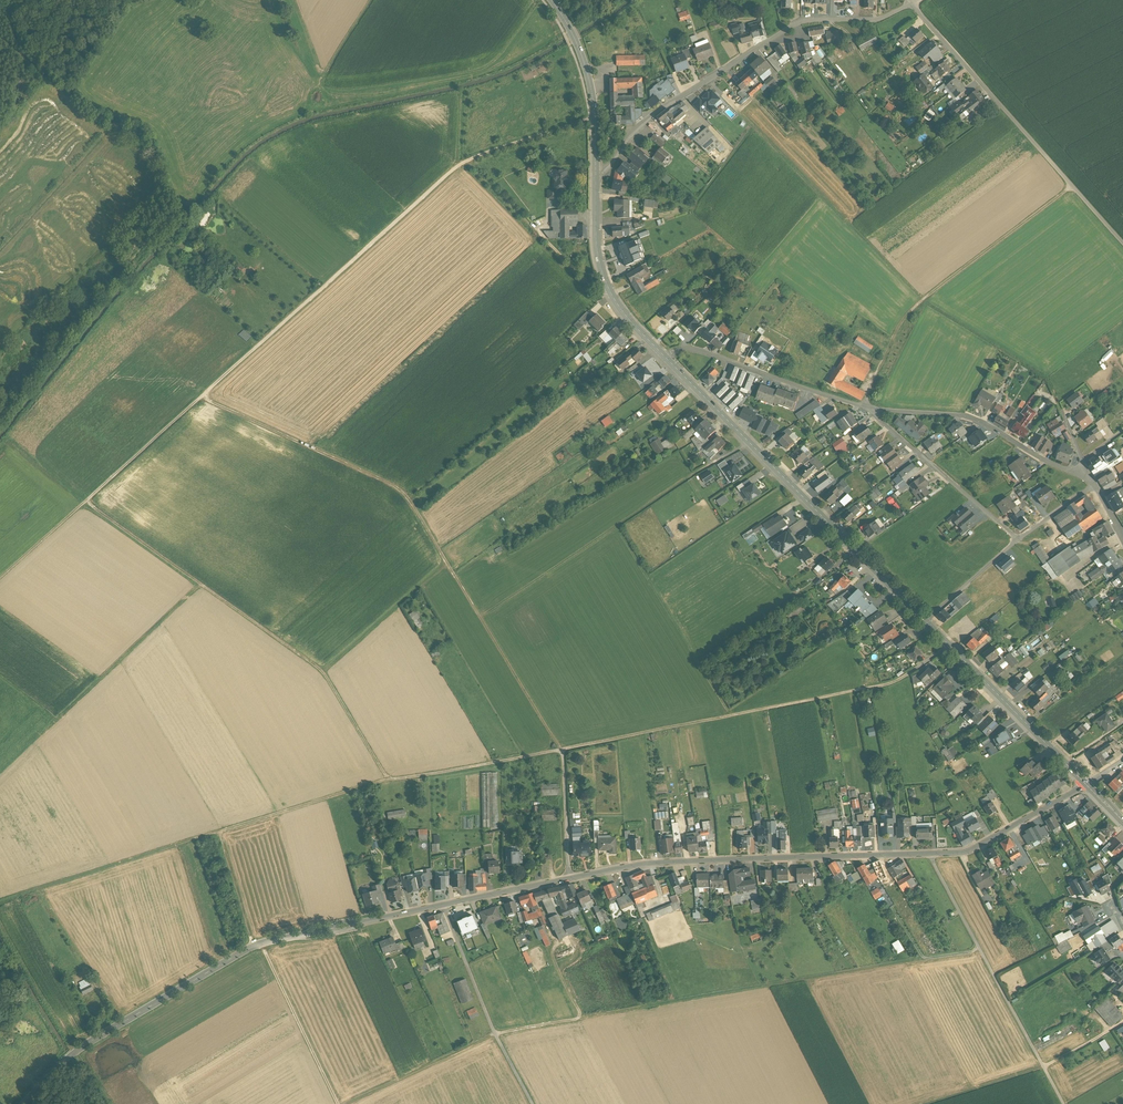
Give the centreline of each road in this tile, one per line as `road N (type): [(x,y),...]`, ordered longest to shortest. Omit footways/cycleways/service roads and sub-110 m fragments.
road 1 (track): [(0,578),(469,160),(595,117)]
road 2 (track): [(218,832),(389,780),(887,684),(949,645)]
road 3 (unclassified): [(444,905),(656,862),(966,852),(1082,787)]
road 4 (track): [(206,400),(399,489),(413,504),(563,749),(569,879)]
road 5 (track): [(86,501),(323,673),(389,780)]
road 6 (residential): [(596,175),(654,113),(798,24),(880,19),(912,5)]
road 7 (primary): [(924,621),(666,358)]
road 8 (track): [(586,1021),(928,959)]
road 9 (residential): [(1122,243),(912,5)]
road 10 (track): [(357,1103),(498,1037),(586,1021),(556,961)]
road 11 (unclassified): [(260,945),(73,1053),(25,1103)]
road 12 (track): [(929,853),(1065,1103)]
road 13 (track): [(204,588),(64,719),(0,676)]
road 14 (track): [(926,303),(739,111)]
road 15 (track): [(696,473),(480,617)]
road 16 (residential): [(874,410),(966,416),(1090,479)]
road 17 (primary): [(1086,785),(924,621)]
road 18 (track): [(218,832),(0,900)]
road 19 (track): [(617,526),(732,715)]
road 20 (residential): [(666,358),(680,349),(701,351),(874,410)]
road 21 (track): [(534,1103),(444,905)]
road 22 (primary): [(666,358),(603,279),(596,175)]
road 23 (track): [(1122,1022),(1044,1067),(939,1103)]
road 24 (residential): [(874,410),(1018,540)]
road 25 (track): [(469,160),(593,288),(606,286)]
road 26 (track): [(926,303),(1076,189)]
road 27 (primary): [(596,175),(587,71),(551,0)]
road 28 (track): [(339,1103),(260,945)]
road 29 (track): [(926,303),(1050,380),(1059,402)]
road 30 (track): [(447,562),(323,673)]
road 31 (residential): [(1018,540),(924,621)]
road 32 (track): [(252,948),(218,832)]

